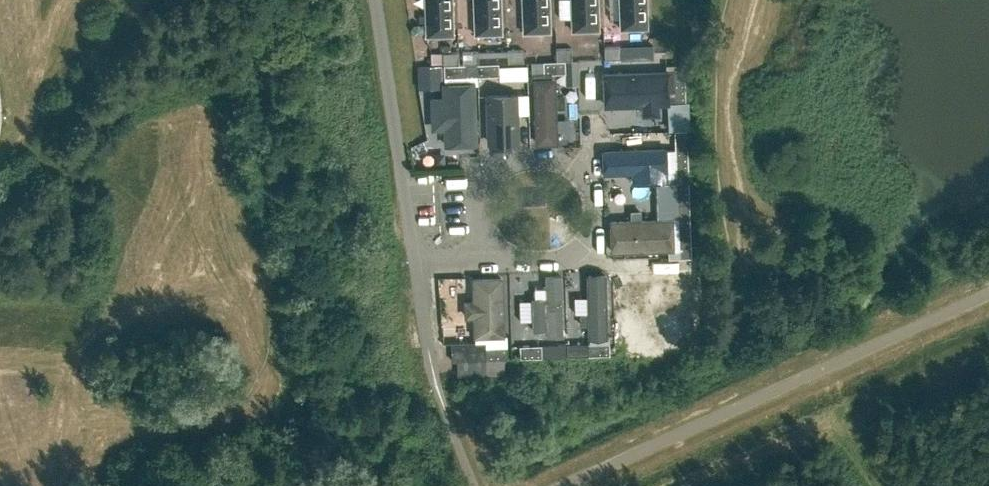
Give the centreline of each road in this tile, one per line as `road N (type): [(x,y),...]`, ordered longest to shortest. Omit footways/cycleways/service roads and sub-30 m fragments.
road 1 (residential): [(499,242),(531,261),(568,253),(591,223),(587,185),(558,160),(520,161),(493,187),(490,225)]
road 2 (residential): [(377,0),(414,265)]

